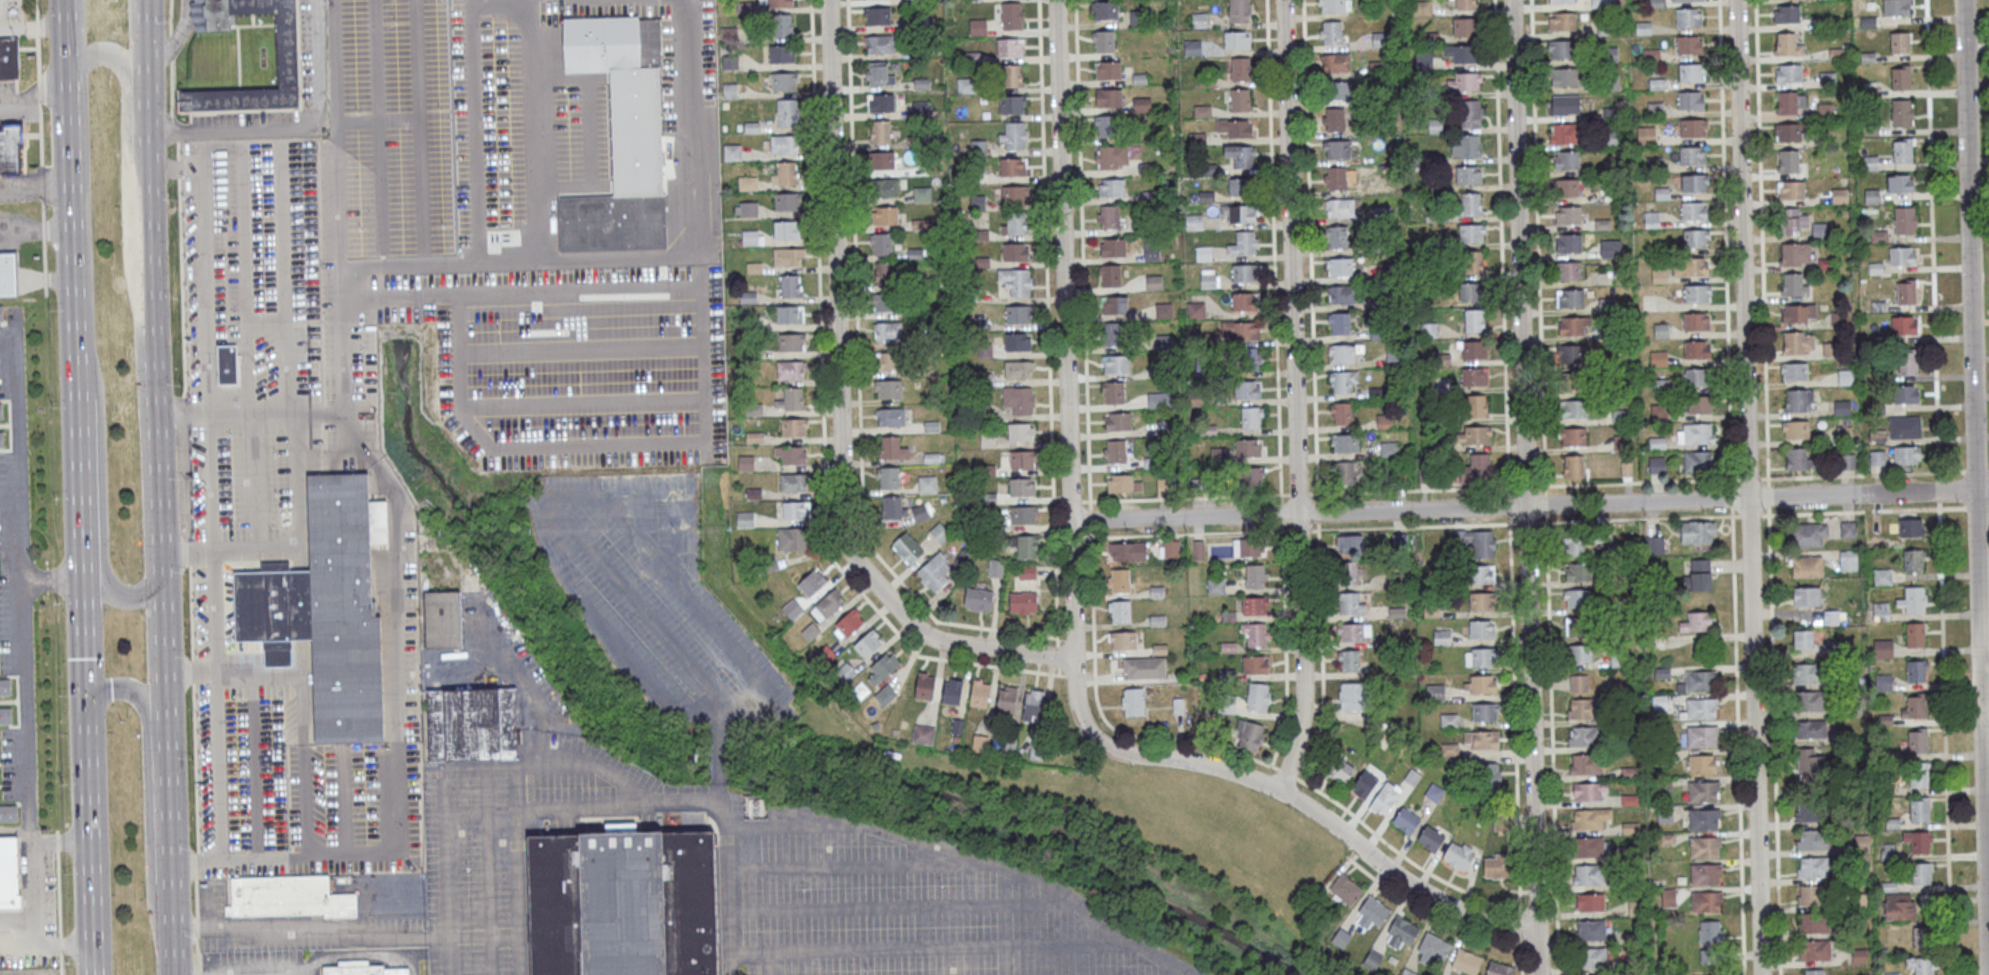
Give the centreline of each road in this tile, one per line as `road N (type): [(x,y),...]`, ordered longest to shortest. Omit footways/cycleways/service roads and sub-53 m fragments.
road 1 (residential): [(1538,974),(1510,0)]
road 2 (residential): [(1762,974),(1735,0)]
road 3 (residential): [(1988,974),(1962,0)]
road 4 (residential): [(1074,659),(932,637),(845,542),(828,0)]
road 5 (residential): [(1279,791),(1304,704),(1282,0)]
road 6 (residential): [(1138,755),(1096,740),(1075,700),(1056,0)]
road 7 (residential): [(1838,495),(1070,521)]
road 8 (primary): [(168,724),(144,0)]
road 9 (primary): [(67,0),(88,704)]
road 10 (residential): [(1537,932),(1434,898),(1320,816),(1250,778),(1138,755)]
road 11 (primary): [(150,308),(136,293),(129,256),(125,83),(108,55),(69,69)]
road 12 (primary): [(88,704),(94,974)]
road 13 (primary): [(77,381),(92,406),(107,579),(122,594),(162,594)]
road 14 (primary): [(169,880),(168,724)]
road 15 (residential): [(1988,490),(1838,495)]

